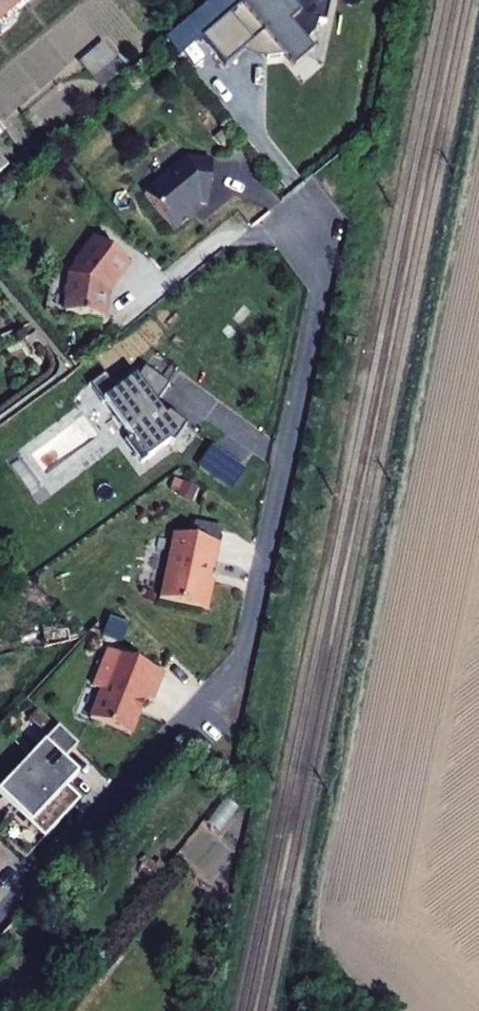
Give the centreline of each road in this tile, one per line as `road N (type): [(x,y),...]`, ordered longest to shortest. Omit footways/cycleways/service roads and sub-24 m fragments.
road 1 (residential): [(295,212),(310,232),(319,289),(241,659),(0,914)]

